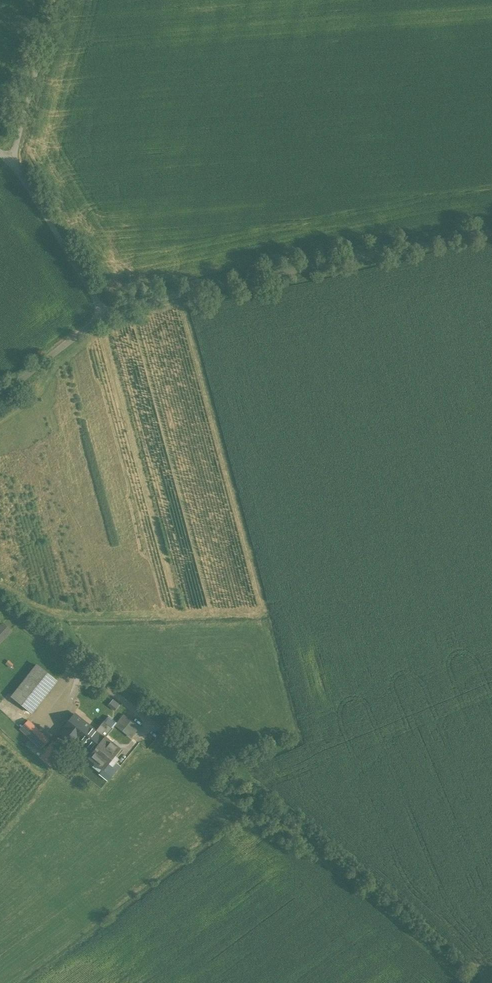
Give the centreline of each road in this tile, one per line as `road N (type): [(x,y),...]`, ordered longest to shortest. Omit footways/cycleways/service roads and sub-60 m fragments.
road 1 (track): [(487,982),(84,661)]
road 2 (unclassified): [(107,303),(491,227)]
road 3 (unclassified): [(107,303),(20,152),(58,0)]
road 4 (unclassified): [(0,393),(107,303)]

